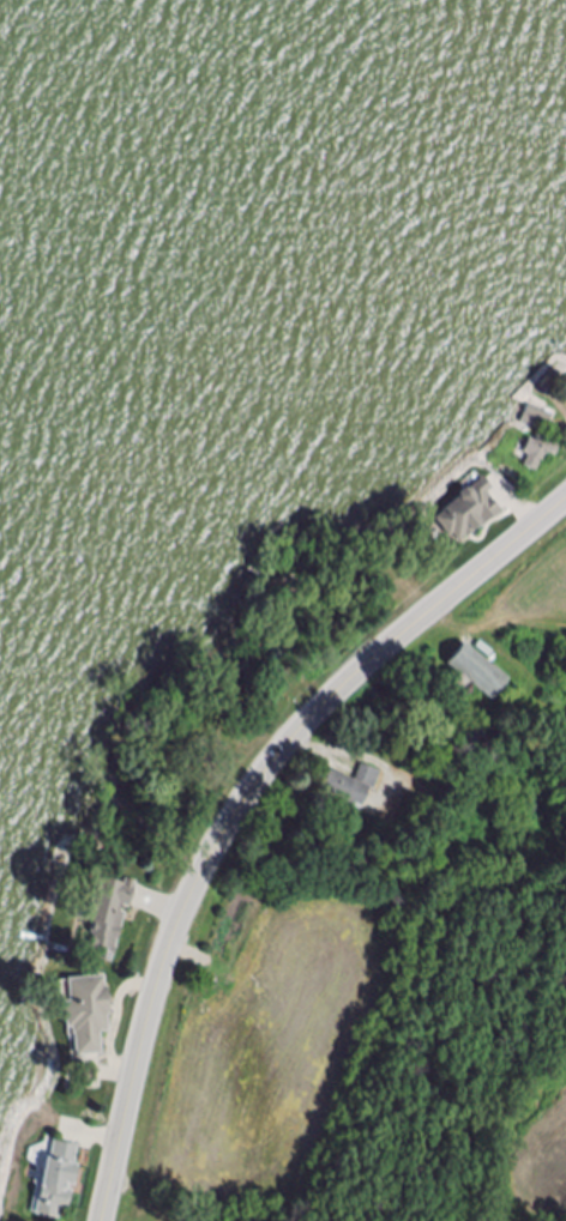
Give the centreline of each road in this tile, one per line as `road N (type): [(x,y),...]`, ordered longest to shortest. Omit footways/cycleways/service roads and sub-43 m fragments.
road 1 (secondary): [(565,510),(371,663),(285,748),(241,808),(169,955),(106,1220)]

